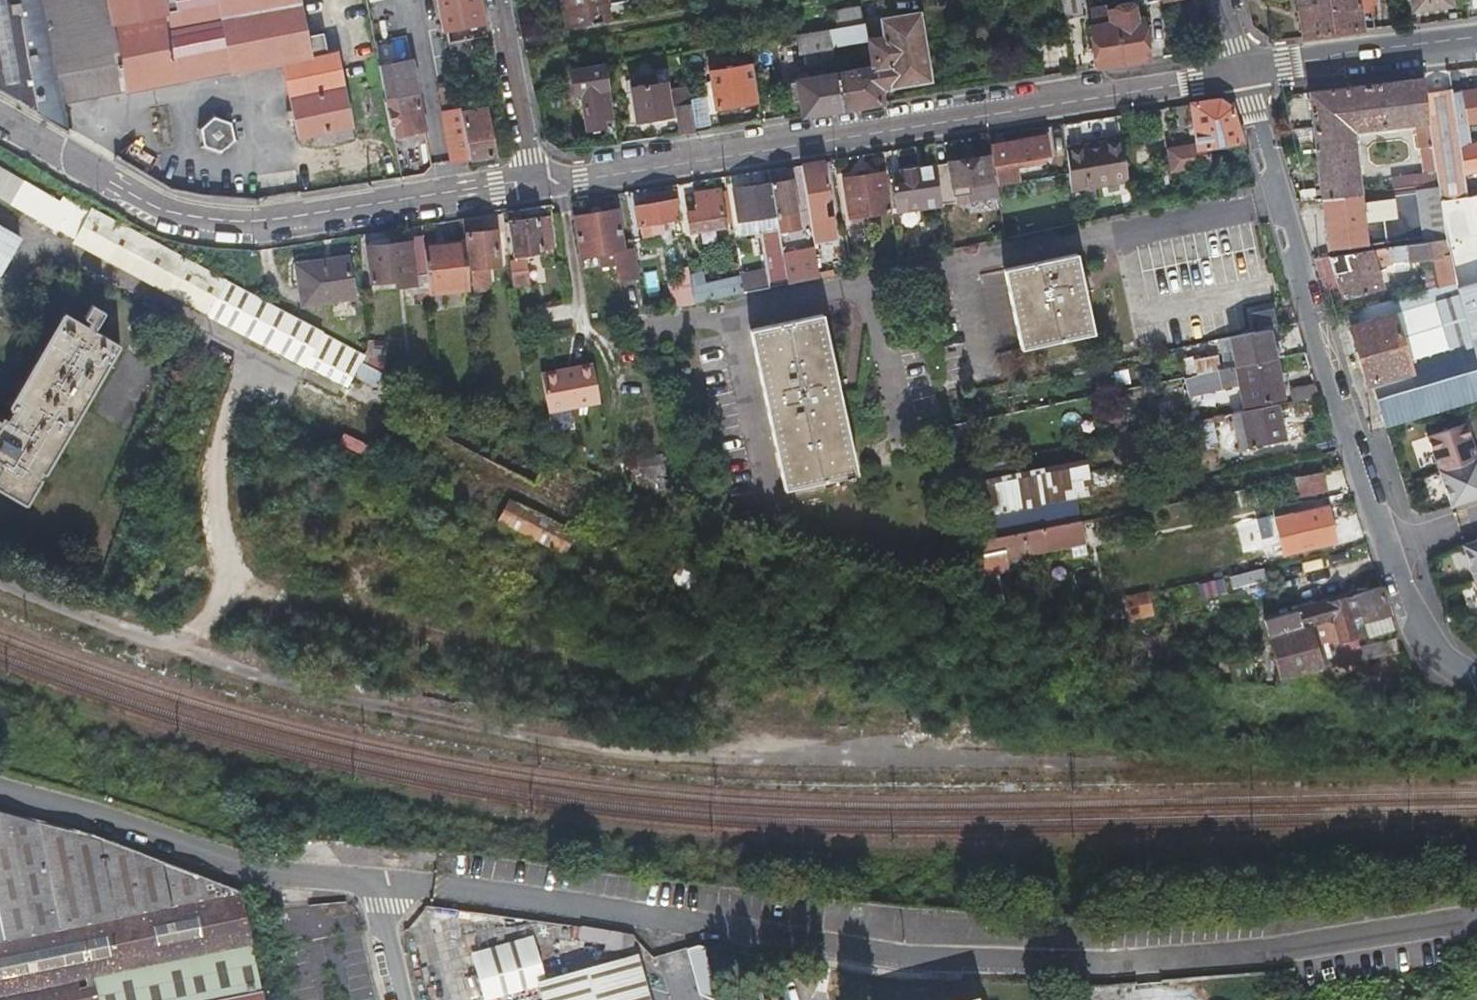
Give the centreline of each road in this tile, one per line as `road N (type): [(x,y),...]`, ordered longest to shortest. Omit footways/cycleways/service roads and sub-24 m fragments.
road 1 (residential): [(1241,72),(533,187)]
road 2 (residential): [(1476,677),(1429,641),(1381,546),(1241,72)]
road 3 (residential): [(533,187),(258,226),(157,209),(0,117)]
road 4 (unclassified): [(404,999),(383,905),(362,882),(249,867),(0,789)]
road 5 (residential): [(1476,43),(1241,72)]
road 6 (residential): [(497,0),(533,187)]

